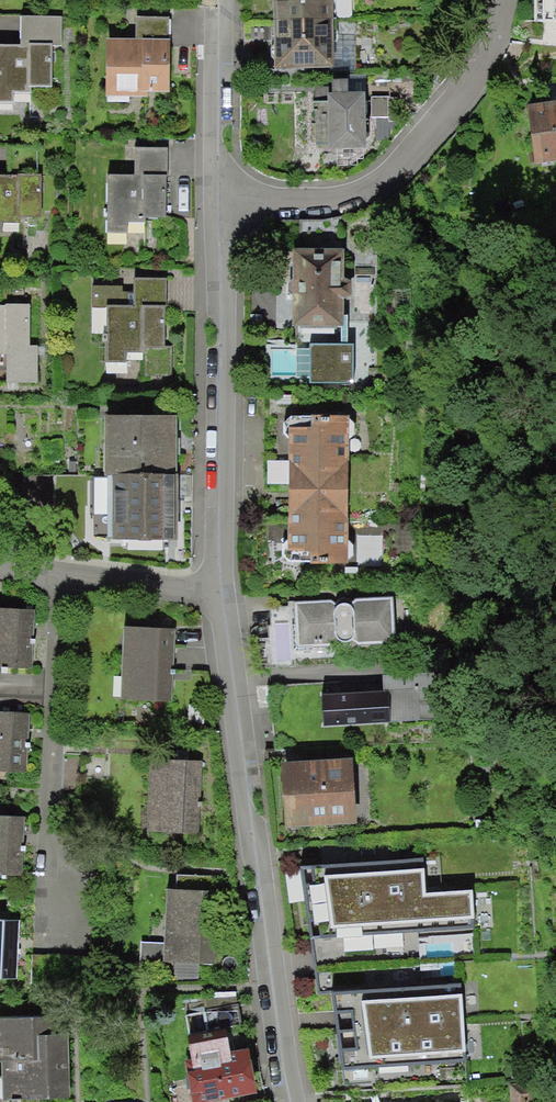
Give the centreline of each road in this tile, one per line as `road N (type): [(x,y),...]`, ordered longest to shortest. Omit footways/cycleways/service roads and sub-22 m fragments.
road 1 (residential): [(294,1101),(232,722),(222,601)]
road 2 (residential): [(222,601),(218,199)]
road 3 (residential): [(218,199),(336,199),(369,190),(399,168),(497,56),(504,0)]
road 4 (residential): [(67,578),(56,937)]
road 5 (residential): [(218,199),(216,0)]
road 6 (residential): [(67,578),(222,601)]

